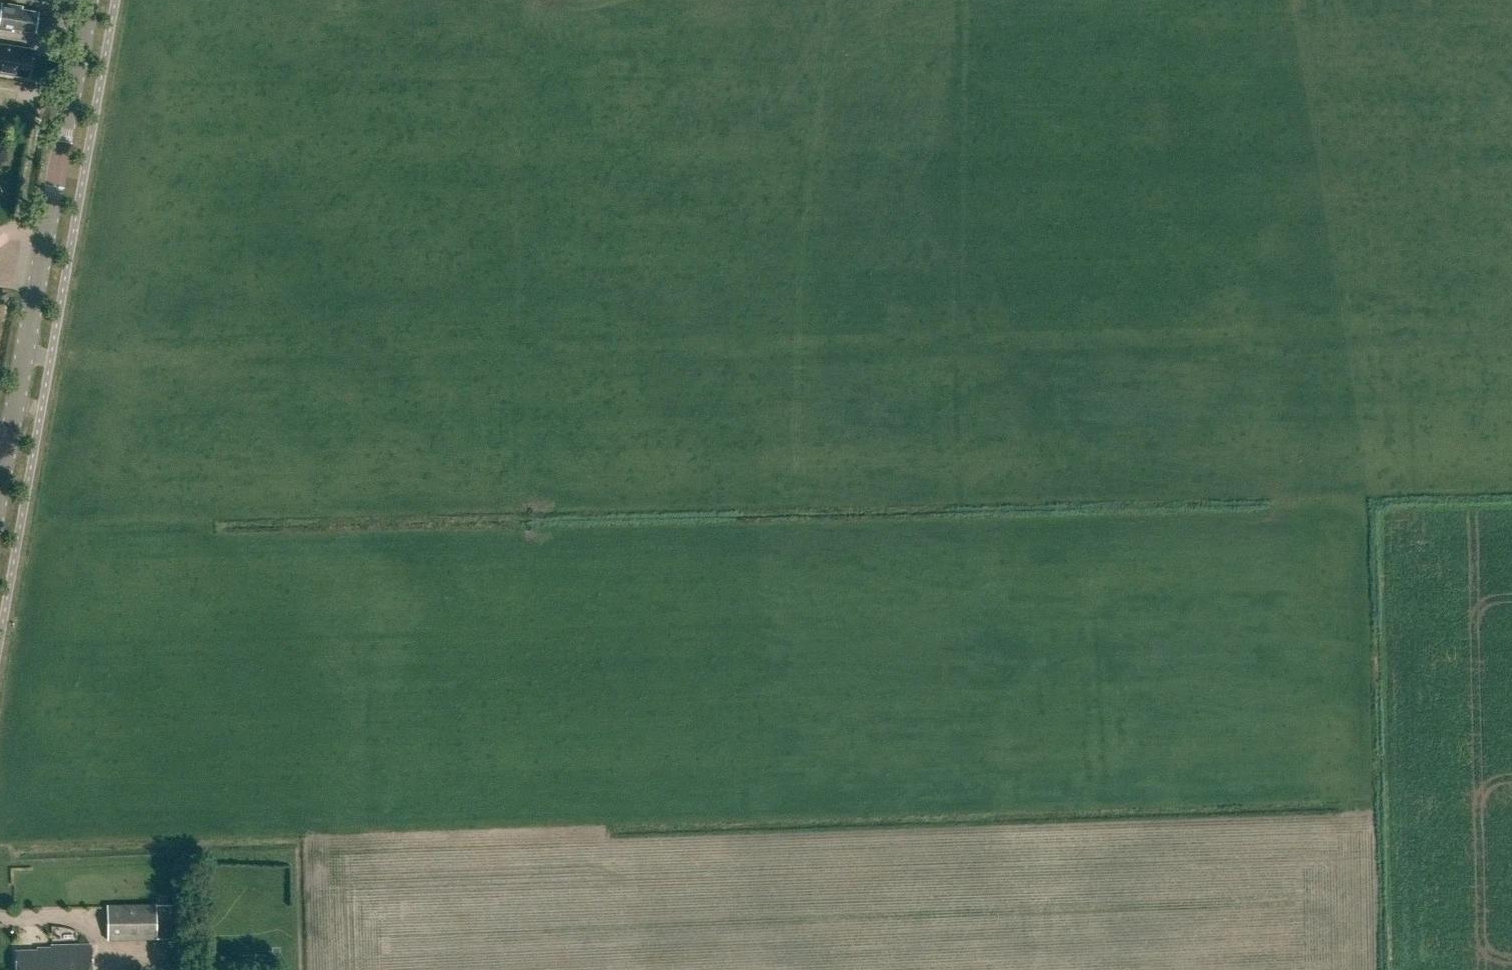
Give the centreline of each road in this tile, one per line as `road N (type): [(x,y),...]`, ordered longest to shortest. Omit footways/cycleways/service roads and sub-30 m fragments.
road 1 (secondary): [(0,497),(89,0)]

